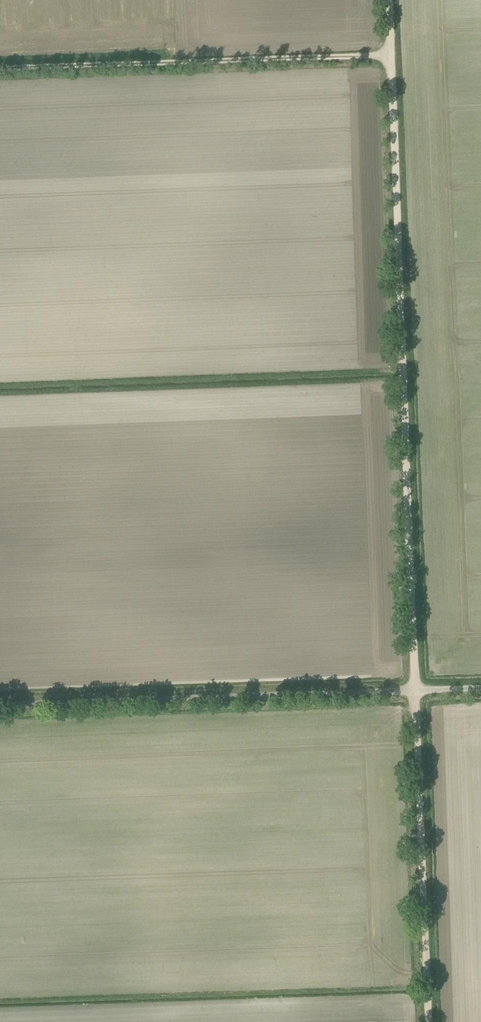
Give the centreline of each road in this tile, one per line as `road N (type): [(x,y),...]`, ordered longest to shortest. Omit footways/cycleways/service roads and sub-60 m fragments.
road 1 (track): [(392,58),(429,1021)]
road 2 (unclassified): [(0,703),(480,688)]
road 3 (track): [(392,58),(0,71)]

